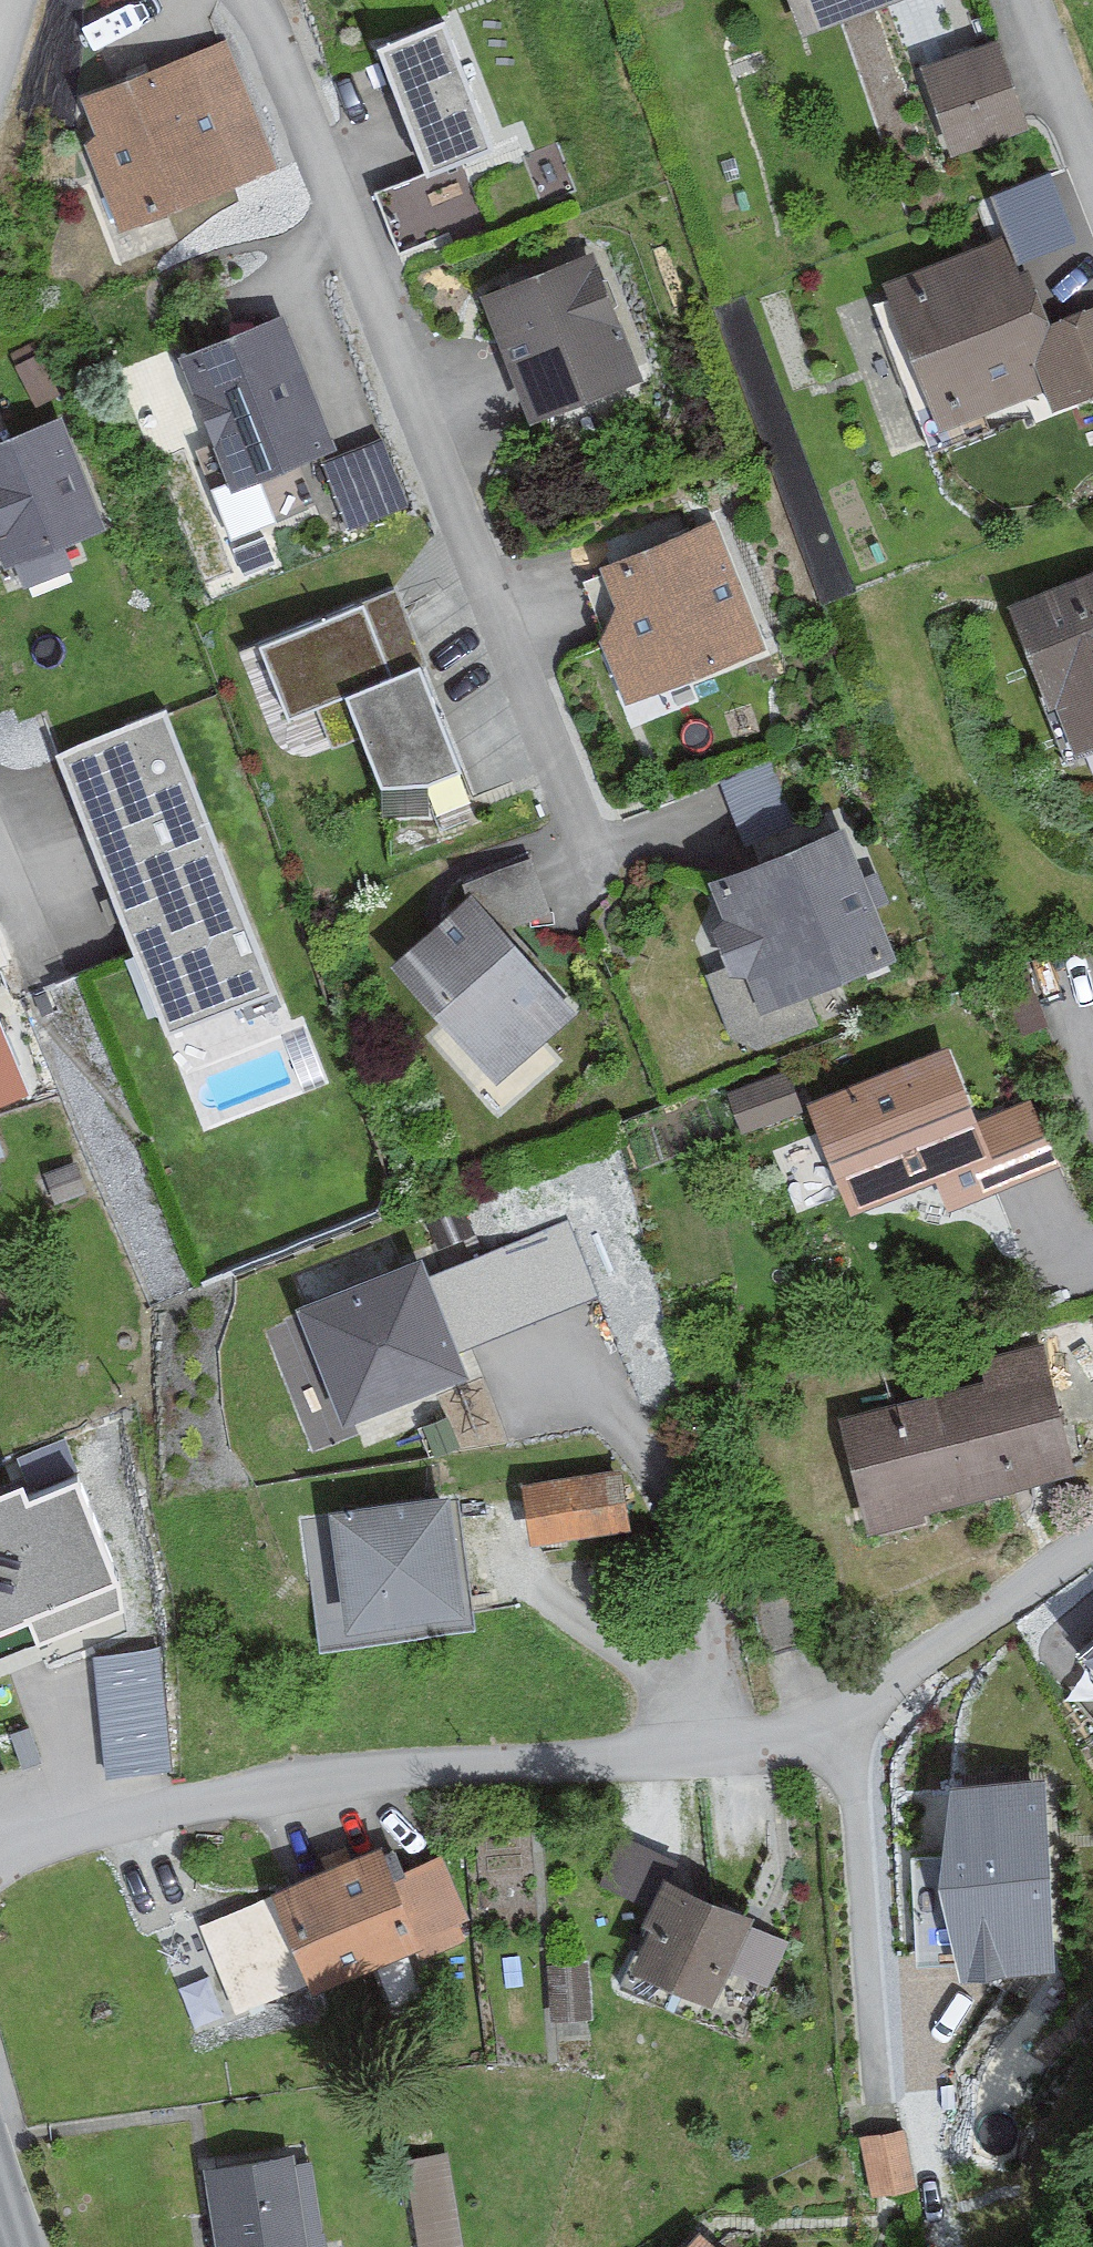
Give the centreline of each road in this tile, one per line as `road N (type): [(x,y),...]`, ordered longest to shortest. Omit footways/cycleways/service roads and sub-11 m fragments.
road 1 (residential): [(0,1876),(304,1786),(851,1730),(1092,1533)]
road 2 (residential): [(583,840),(237,0)]
road 3 (residential): [(1026,0),(1092,197)]

